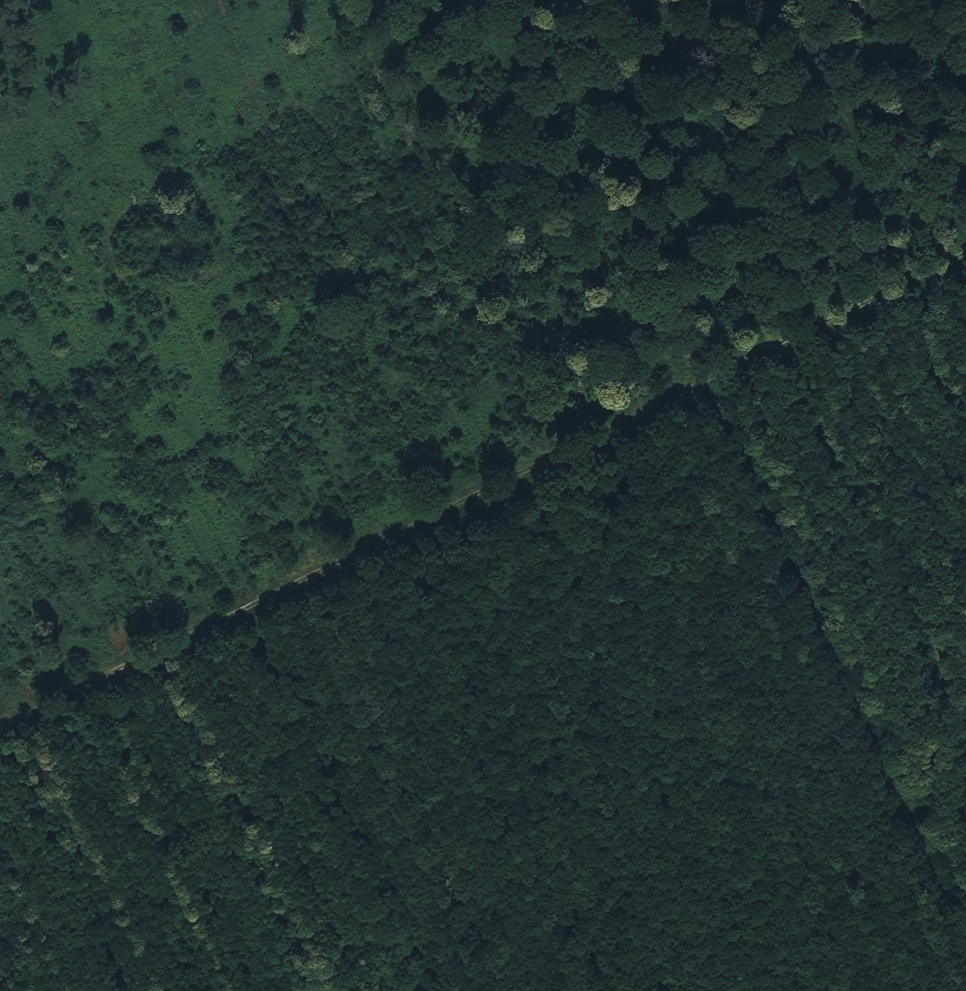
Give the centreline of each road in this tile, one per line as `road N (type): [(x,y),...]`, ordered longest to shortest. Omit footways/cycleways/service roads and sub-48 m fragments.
road 1 (track): [(0,728),(965,251)]

